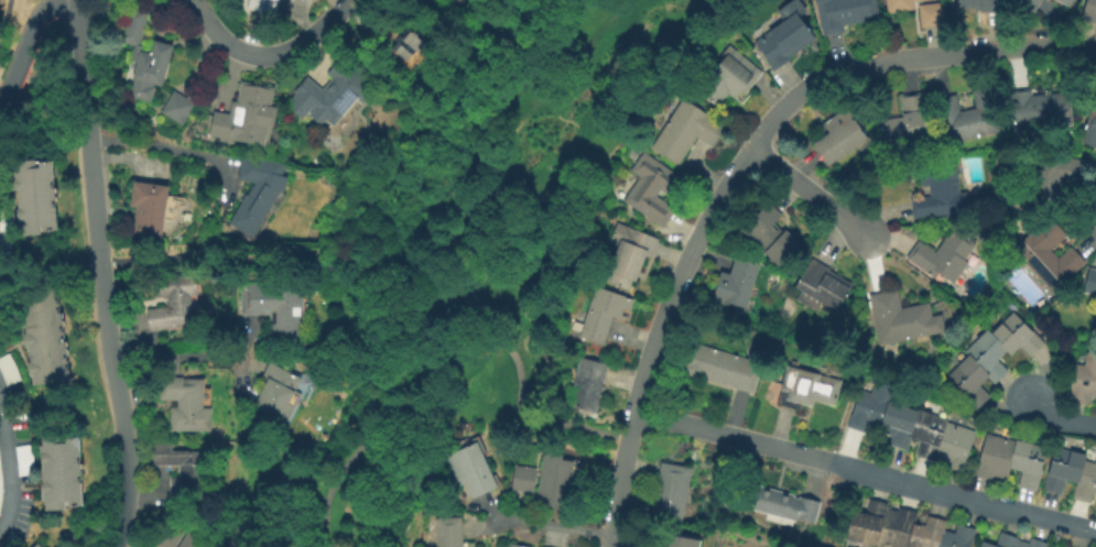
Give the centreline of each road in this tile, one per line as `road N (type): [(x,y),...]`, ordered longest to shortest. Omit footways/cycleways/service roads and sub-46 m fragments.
road 1 (residential): [(1095,55),(1038,45),(879,63),(813,86),(769,122),(699,231),(668,303),(628,439),(609,546)]
road 2 (residential): [(117,546),(130,481),(77,0)]
road 3 (residential): [(637,412),(1095,535)]
road 4 (residential): [(351,0),(304,44),(271,57),(231,47),(191,0)]
road 5 (residential): [(77,1),(39,17),(0,111)]
road 6 (residential): [(750,149),(862,232)]

